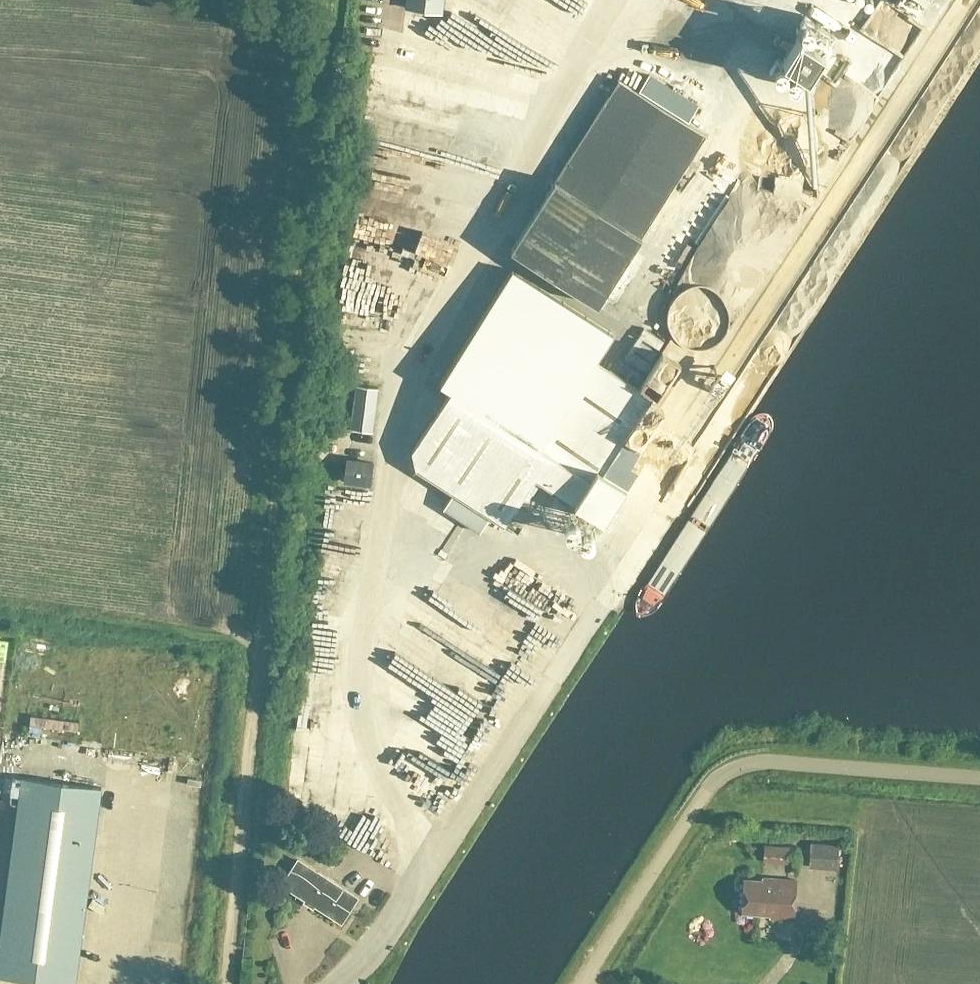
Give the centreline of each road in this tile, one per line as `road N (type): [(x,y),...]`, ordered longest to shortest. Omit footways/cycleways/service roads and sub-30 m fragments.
road 1 (track): [(226,983),(334,0)]
road 2 (unclassified): [(583,983),(726,773),(769,763),(979,780)]

